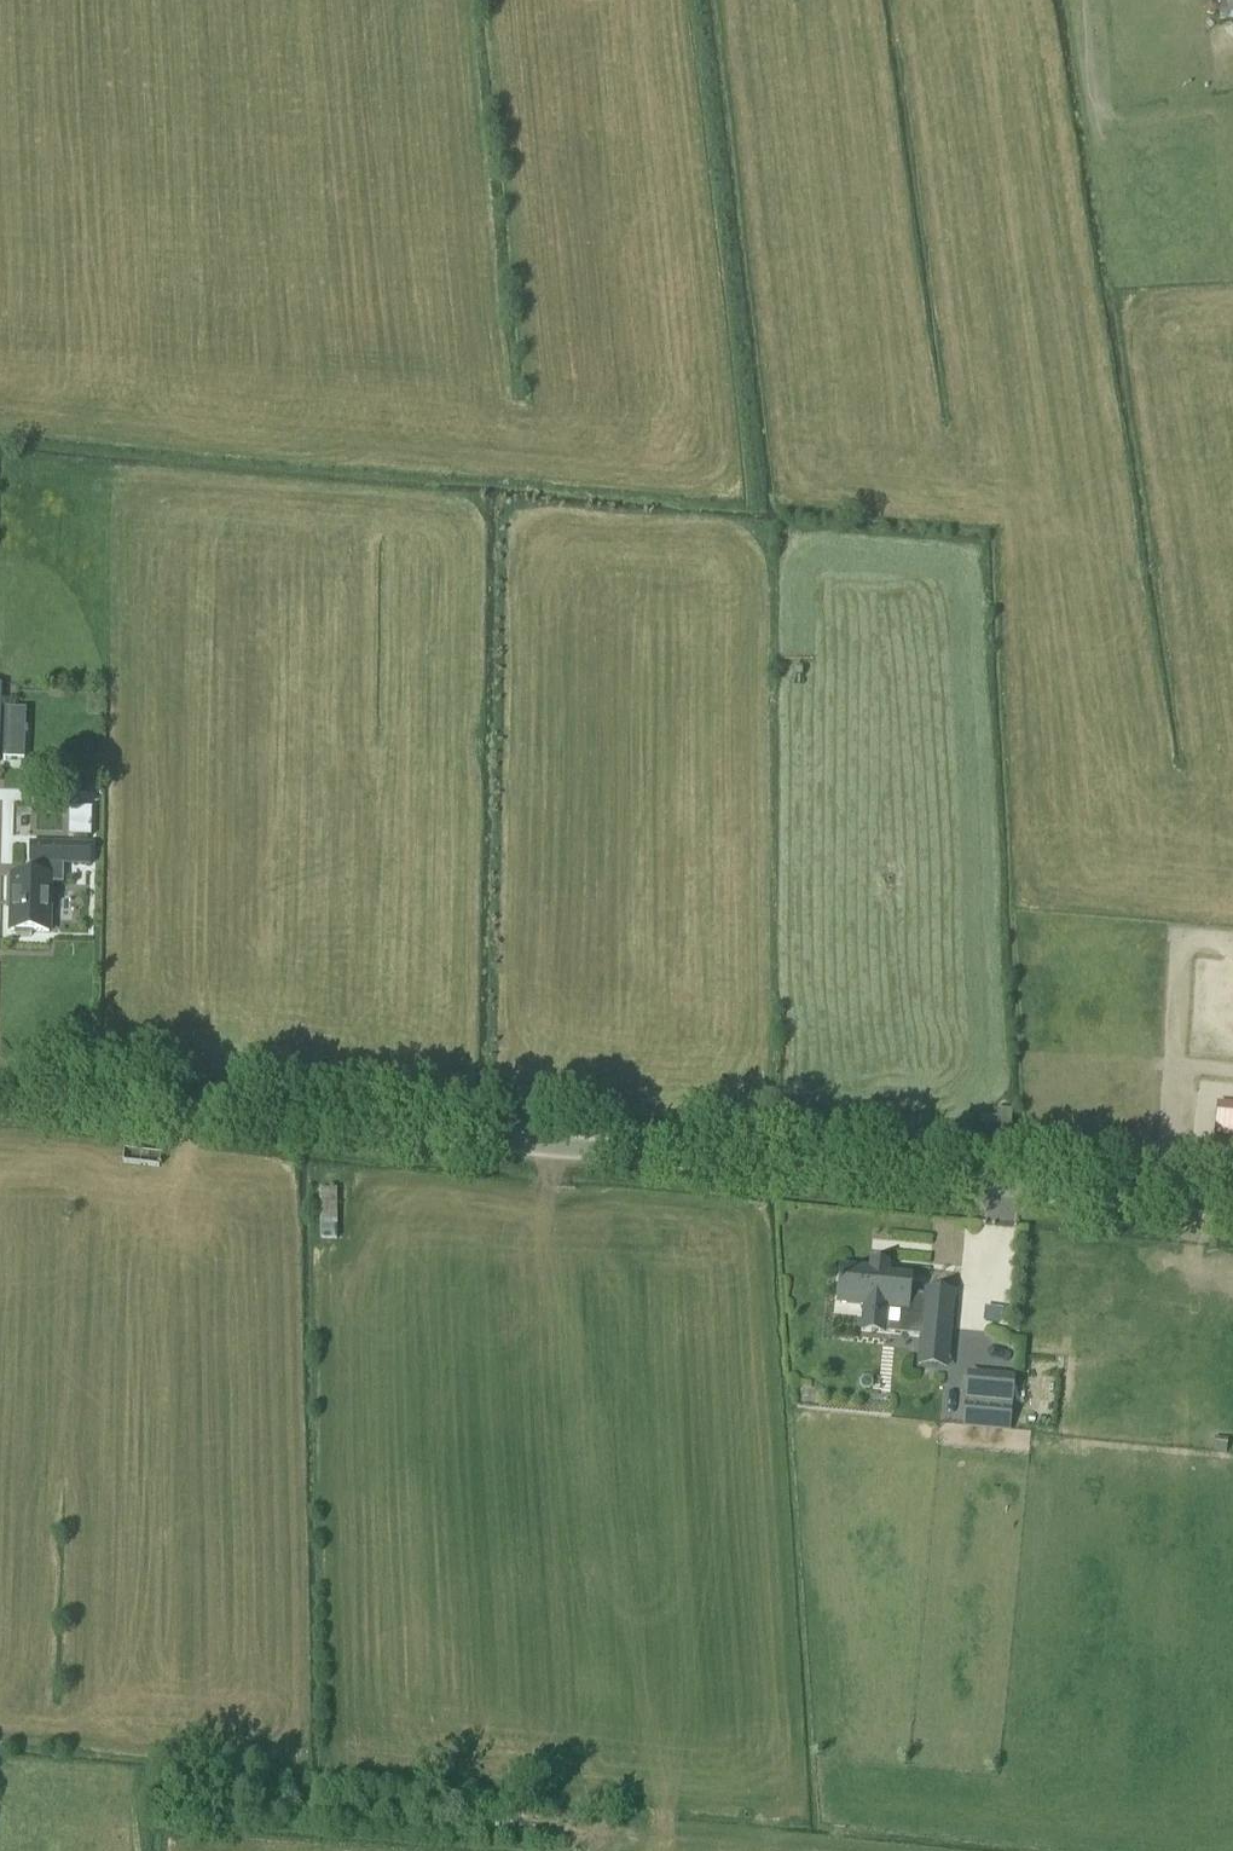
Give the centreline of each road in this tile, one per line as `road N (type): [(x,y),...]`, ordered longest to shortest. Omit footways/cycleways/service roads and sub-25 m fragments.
road 1 (unclassified): [(1232,1211),(0,1100)]

